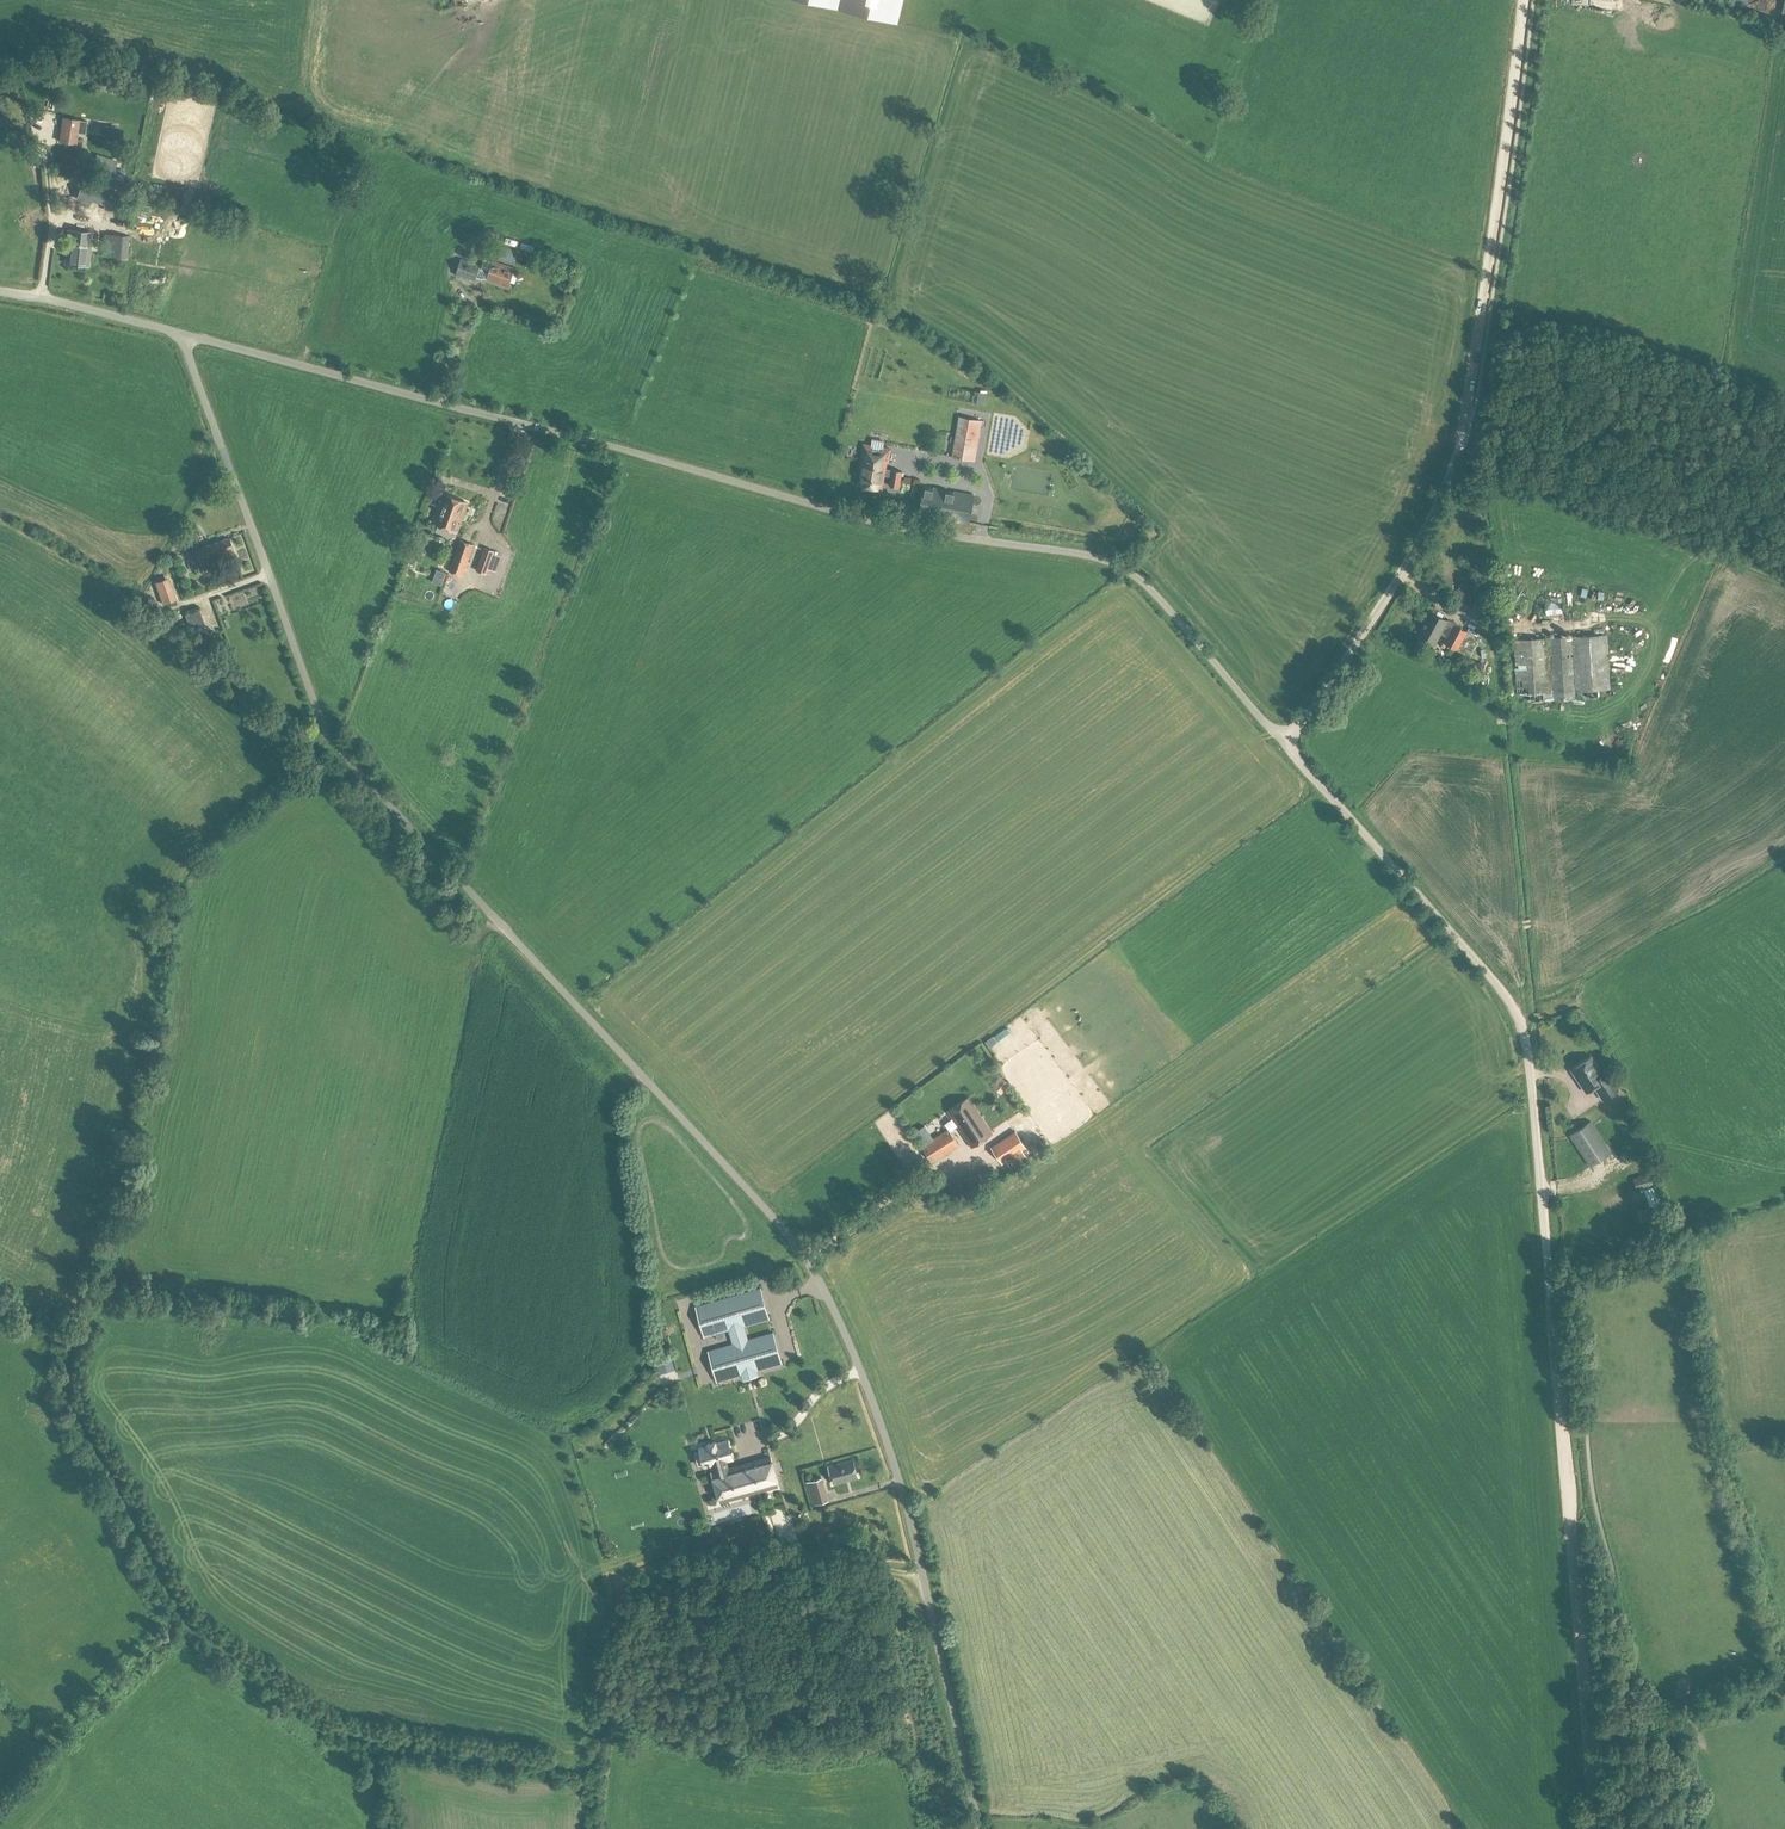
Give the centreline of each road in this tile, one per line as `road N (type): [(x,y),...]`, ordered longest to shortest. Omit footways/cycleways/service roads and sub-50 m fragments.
road 1 (unclassified): [(979,1828),(890,1444),(828,1290),(780,1223),(329,732),(182,334)]
road 2 (unclassified): [(912,526),(182,334)]
road 3 (unclassified): [(1286,744),(1518,1014),(1548,1283)]
road 4 (track): [(1548,1283),(1599,1828)]
road 5 (unclassified): [(912,526),(1100,563),(1137,579),(1286,744)]
road 6 (track): [(1461,437),(1522,0)]
road 7 (unclassified): [(1286,744),(1433,519),(1461,437)]
road 8 (track): [(589,1575),(663,1548),(922,1575)]
road 9 (unclassified): [(182,334),(0,292)]
road 10 (track): [(60,1698),(54,1719),(69,1762),(63,1786),(28,1828)]

